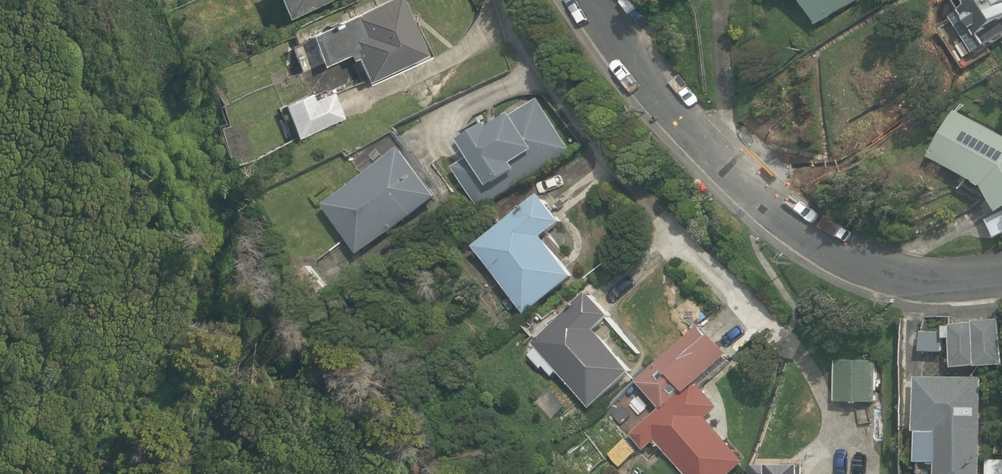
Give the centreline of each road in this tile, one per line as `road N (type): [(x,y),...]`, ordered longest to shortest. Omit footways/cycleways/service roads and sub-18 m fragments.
road 1 (residential): [(593,0),(622,45),(760,197),(822,237),(892,263),(1001,273)]

